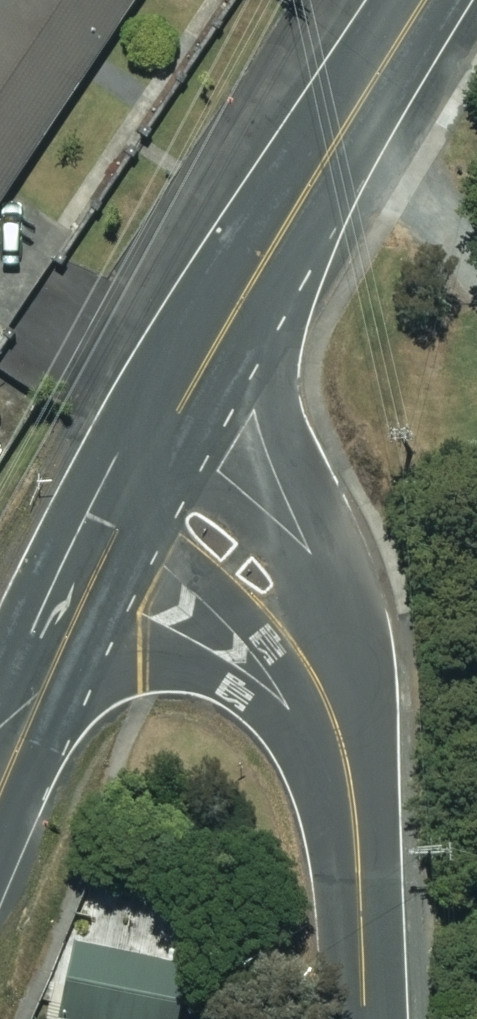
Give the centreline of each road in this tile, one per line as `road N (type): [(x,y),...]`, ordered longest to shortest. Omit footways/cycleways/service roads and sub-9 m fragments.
road 1 (residential): [(265,263),(277,401),(357,607),(355,776)]
road 2 (residential): [(355,776),(296,646),(128,492)]
road 3 (tertiary): [(128,492),(0,797)]
road 4 (tertiary): [(434,0),(265,263)]
road 5 (tertiary): [(265,263),(128,492)]
road 6 (residential): [(355,776),(364,1018)]

